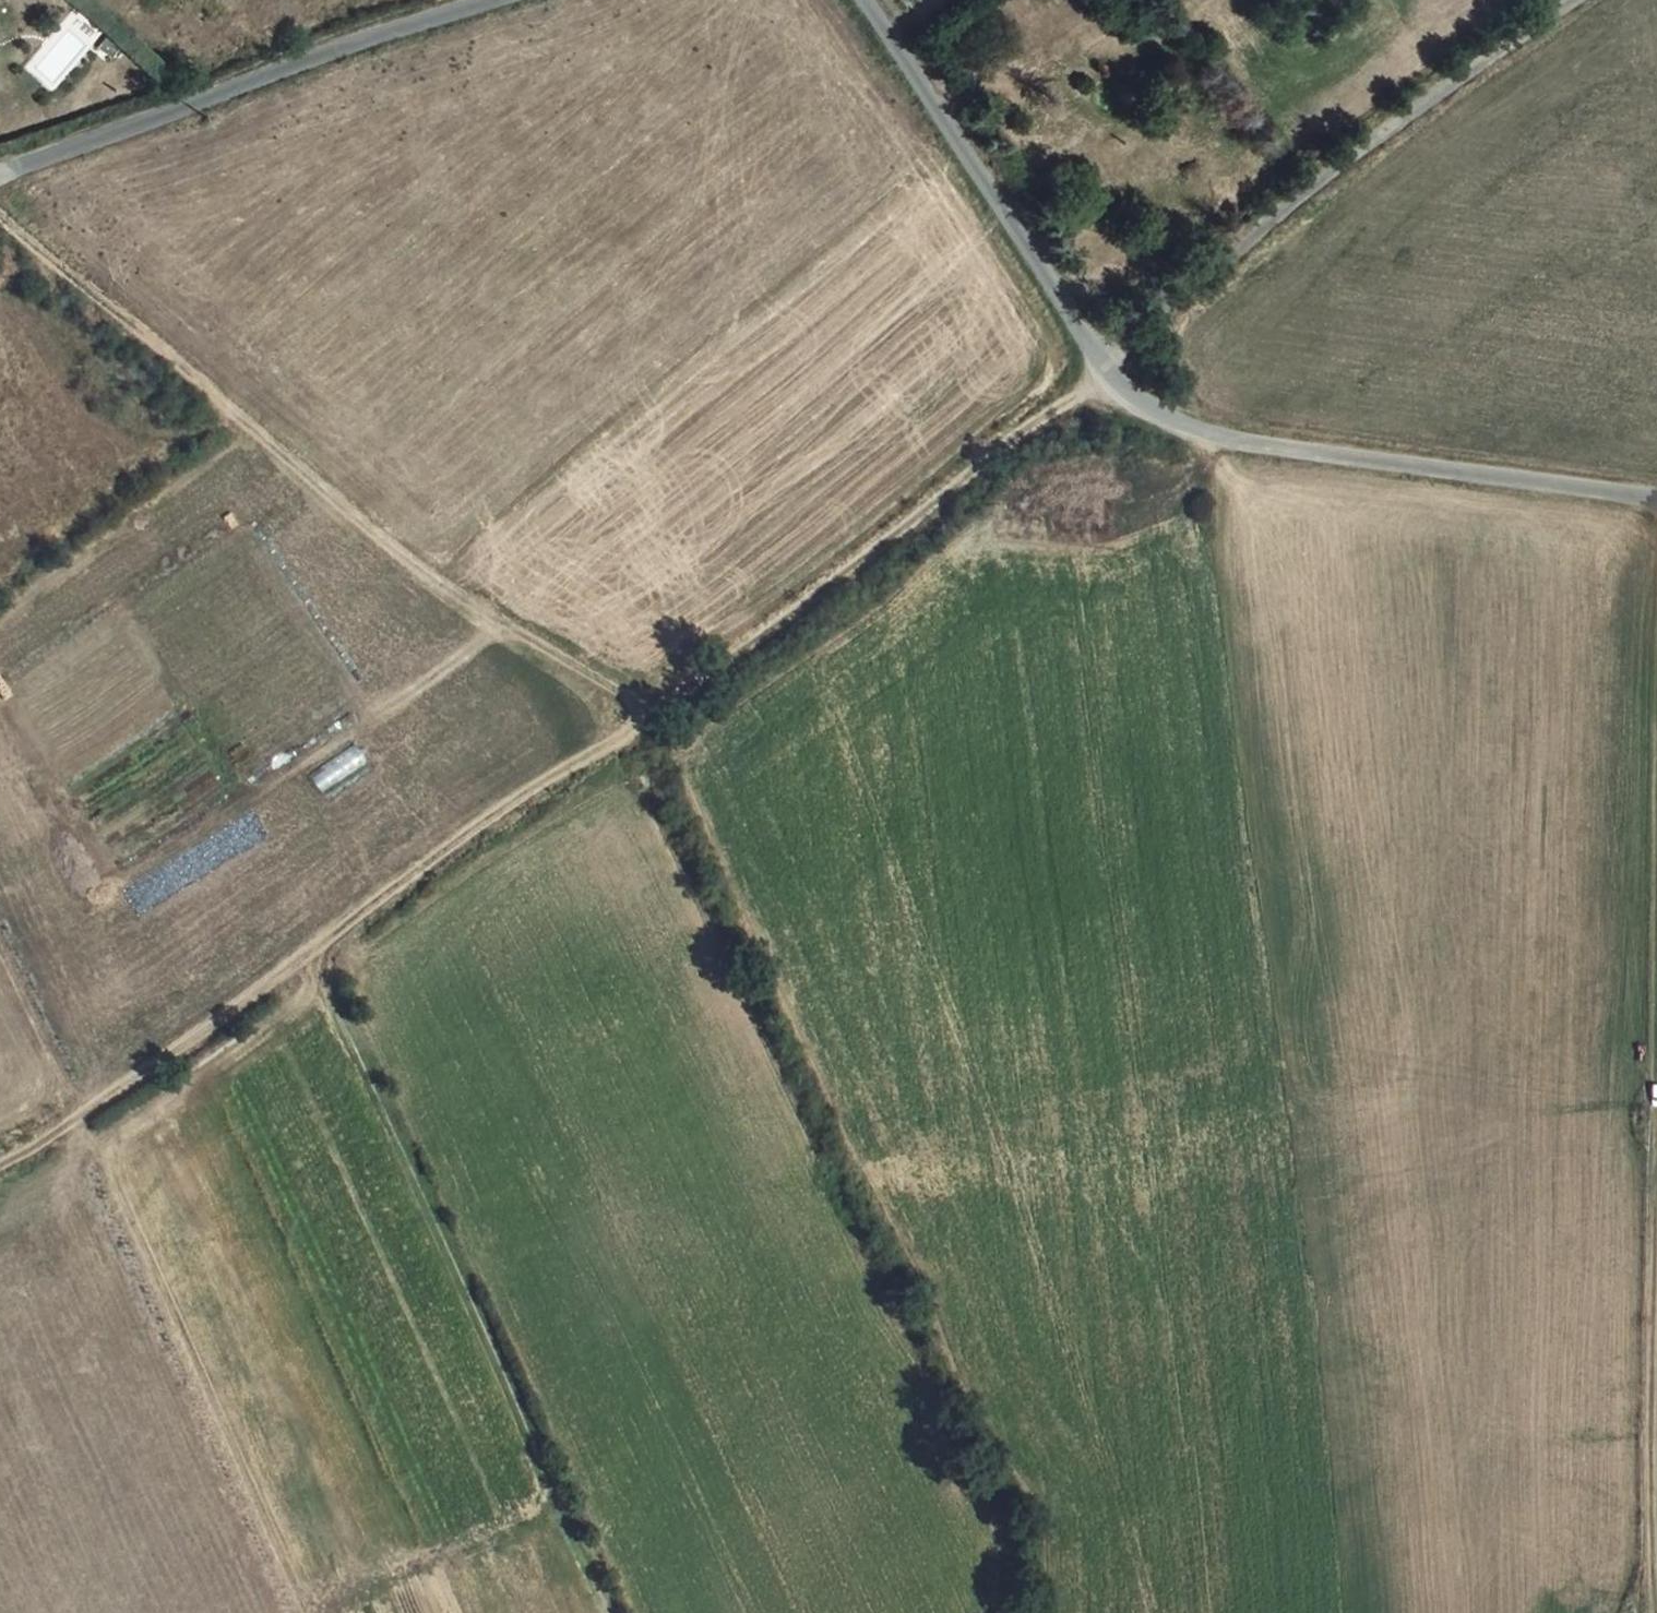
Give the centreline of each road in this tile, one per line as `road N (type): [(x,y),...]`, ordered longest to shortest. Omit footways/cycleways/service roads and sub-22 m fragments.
road 1 (unclassified): [(1102,366),(1246,244),(1579,0)]
road 2 (unclassified): [(1102,366),(1185,429),(1656,499)]
road 3 (unclassified): [(0,177),(476,0)]
road 4 (unclassified): [(857,0),(1102,366)]

